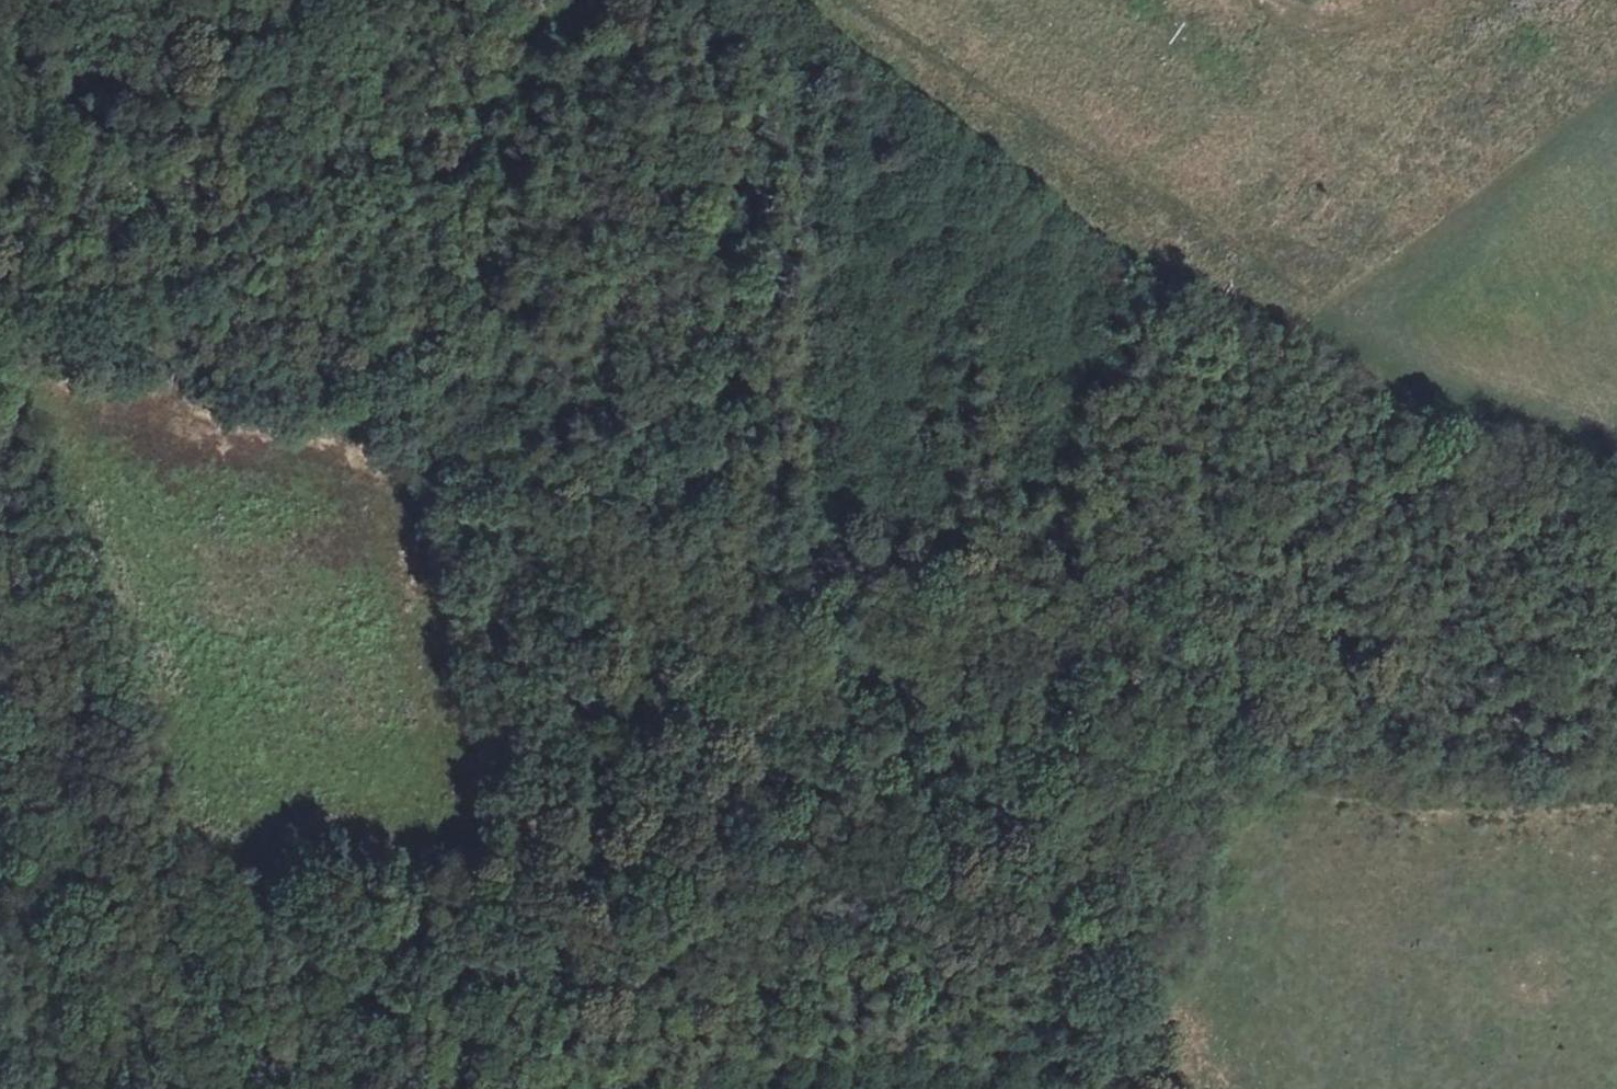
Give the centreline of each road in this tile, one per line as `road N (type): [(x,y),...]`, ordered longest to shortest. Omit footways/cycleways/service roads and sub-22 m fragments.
road 1 (track): [(0,300),(589,487),(1053,562),(1616,684)]
road 2 (track): [(537,0),(450,104),(348,172),(238,198),(71,198),(0,234)]

